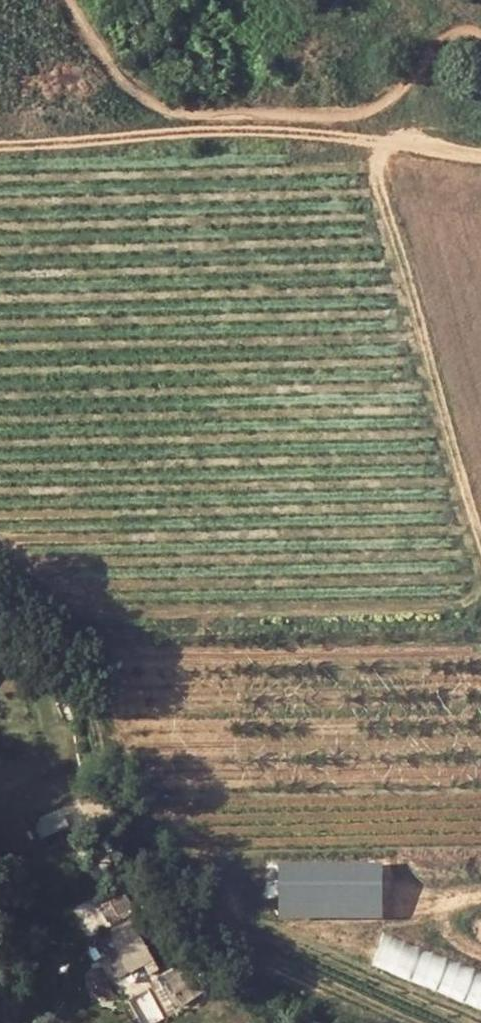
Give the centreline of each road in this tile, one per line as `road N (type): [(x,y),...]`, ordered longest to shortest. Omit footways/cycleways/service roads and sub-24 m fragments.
road 1 (track): [(480,160),(227,132),(0,145)]
road 2 (track): [(0,600),(51,634),(78,671),(106,802),(145,878),(210,947)]
road 3 (track): [(480,538),(380,199),(375,162),(384,150)]

